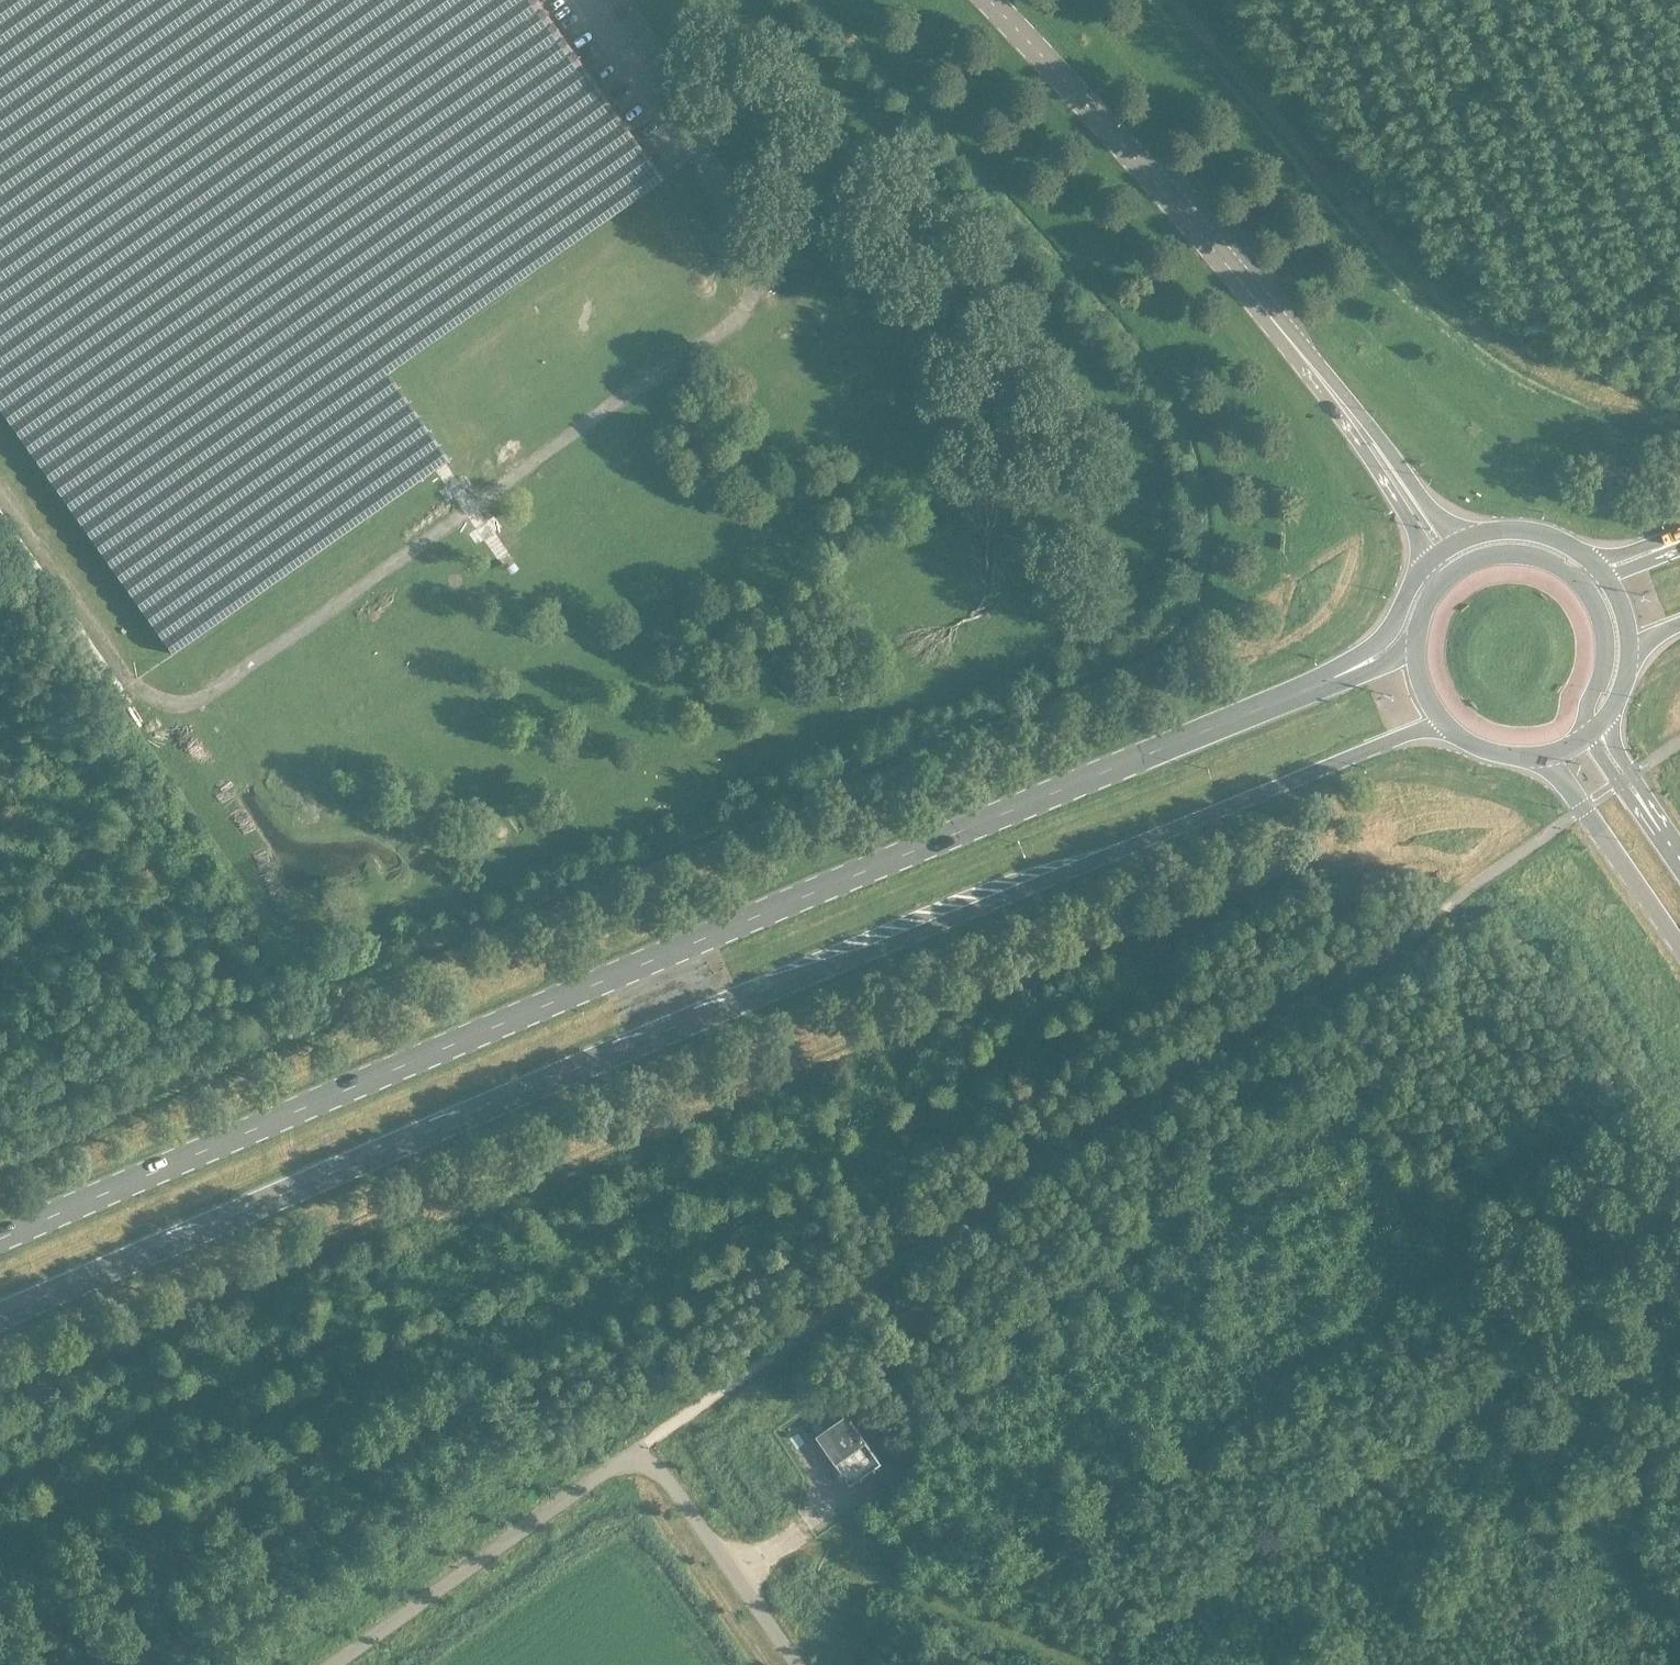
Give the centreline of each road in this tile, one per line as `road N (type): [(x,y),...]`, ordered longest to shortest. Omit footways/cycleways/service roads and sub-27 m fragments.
road 1 (trunk): [(0,1314),(483,1107),(1445,722)]
road 2 (trunk): [(1322,681),(0,1240)]
road 3 (tertiary): [(987,0),(1354,417)]
road 4 (residential): [(334,1664),(641,1449)]
road 5 (residential): [(794,1664),(641,1449)]
road 6 (secondary): [(1544,755),(1679,944)]
road 7 (trunk): [(1589,736),(1586,710),(1607,640),(1593,599),(1573,576)]
road 8 (tertiary): [(1475,535),(1441,521),(1354,417)]
road 9 (tertiary): [(1354,417),(1430,563)]
road 10 (trunk): [(1430,563),(1392,630),(1322,681)]
road 11 (trunk): [(1573,576),(1533,556),(1503,554),(1461,567),(1438,587)]
road 12 (trunk): [(1590,557),(1544,533),(1475,535)]

